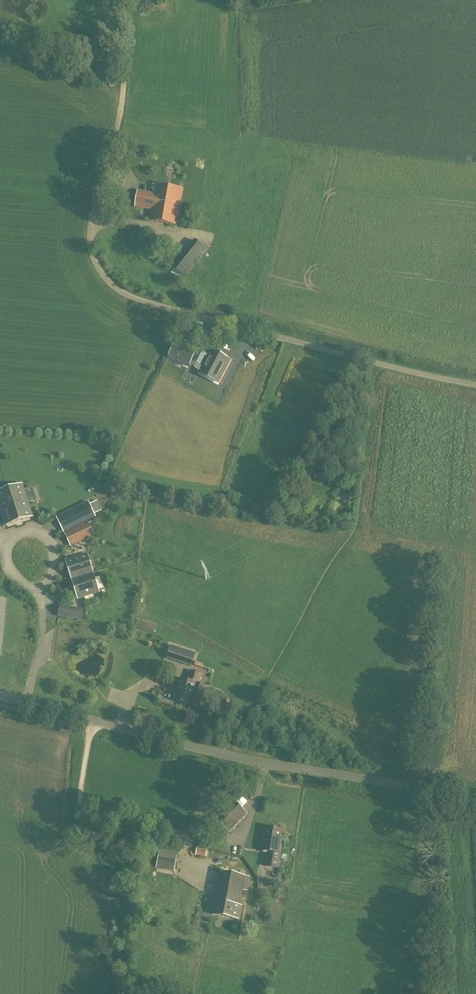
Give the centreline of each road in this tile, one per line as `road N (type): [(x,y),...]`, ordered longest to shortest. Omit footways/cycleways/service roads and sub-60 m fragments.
road 1 (unclassified): [(475,376),(162,298),(112,275),(91,224),(115,94)]
road 2 (unclassified): [(475,800),(272,766),(0,696)]

